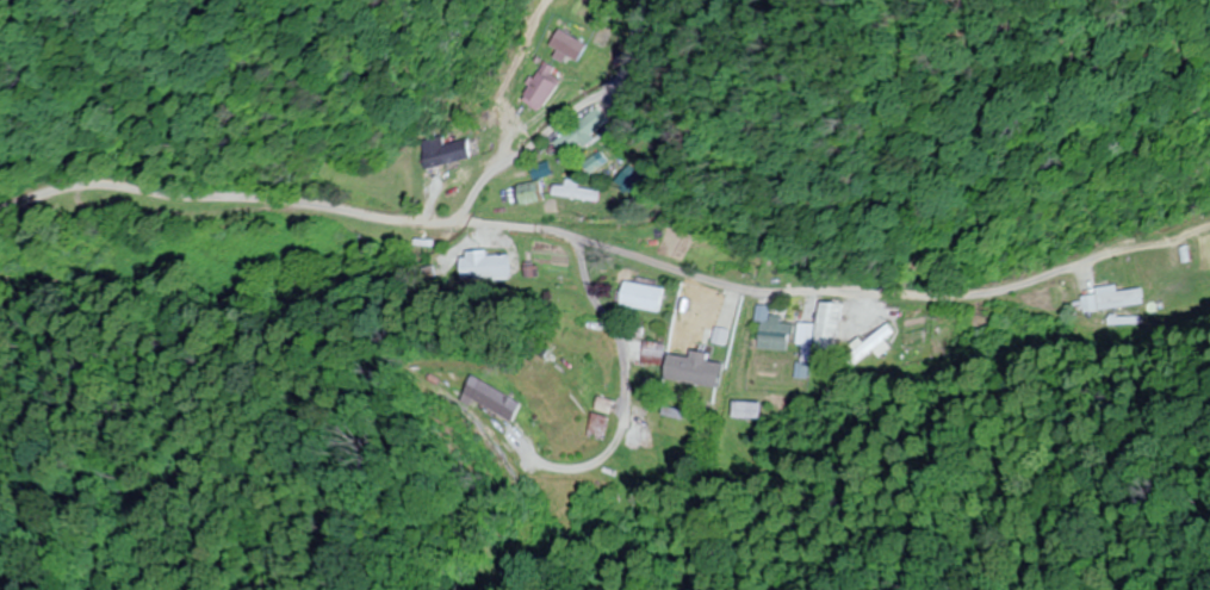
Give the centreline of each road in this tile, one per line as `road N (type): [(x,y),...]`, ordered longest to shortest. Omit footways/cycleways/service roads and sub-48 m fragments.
road 1 (residential): [(0,219),(74,192),(252,201),(372,228),(563,244),(724,297)]
road 2 (residential): [(452,229),(486,186),(581,119)]
road 3 (residential): [(581,119),(630,0)]

